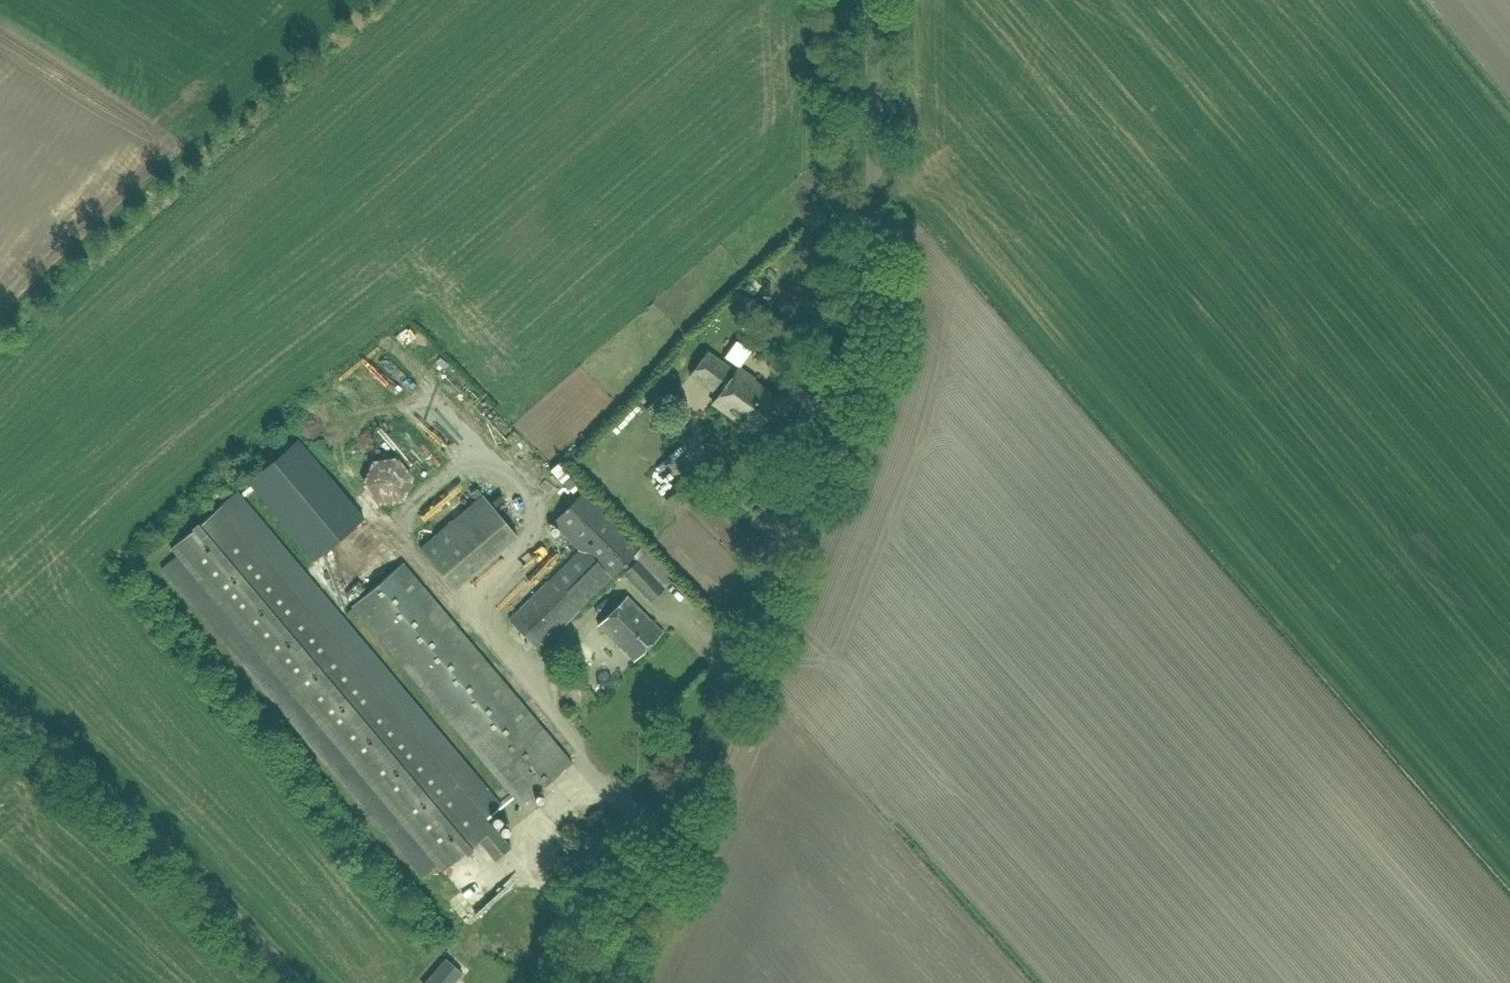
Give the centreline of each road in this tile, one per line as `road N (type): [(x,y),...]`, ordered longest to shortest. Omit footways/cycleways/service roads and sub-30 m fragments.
road 1 (unclassified): [(599,982),(827,457),(863,327),(873,247),(868,0)]
road 2 (unclassified): [(297,982),(187,867),(0,701)]

